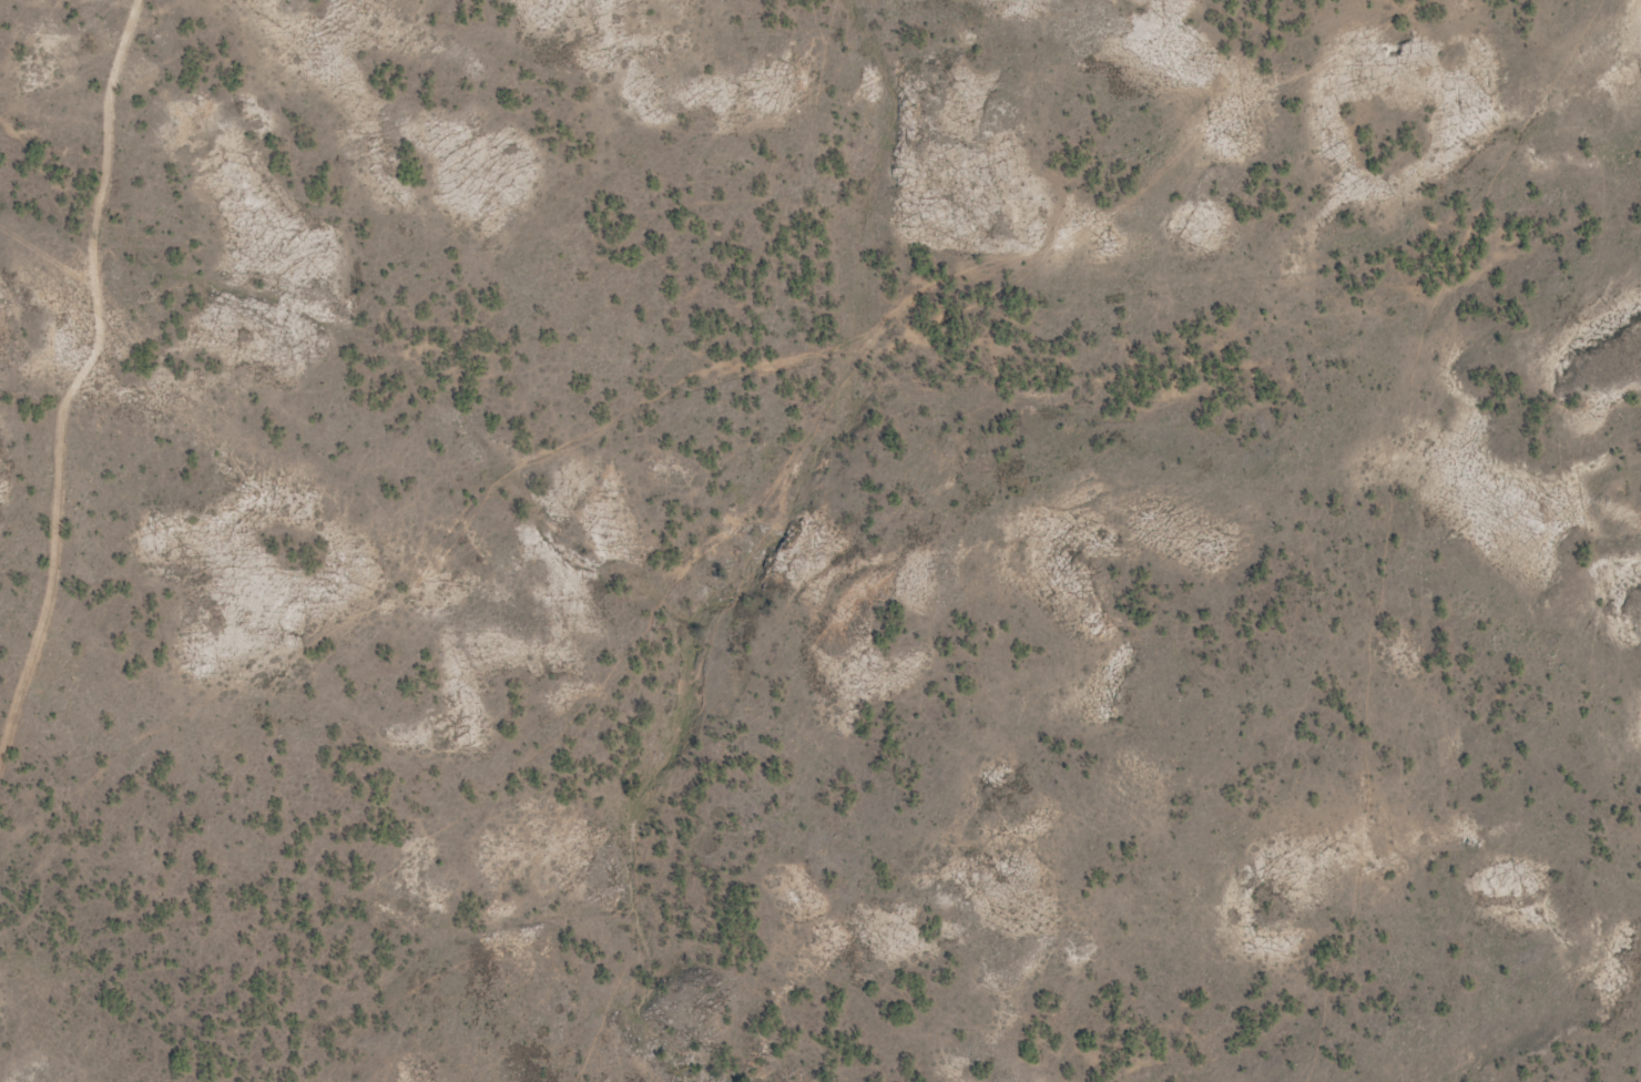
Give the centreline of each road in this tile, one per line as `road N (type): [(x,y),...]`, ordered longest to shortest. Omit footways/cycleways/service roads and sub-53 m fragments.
road 1 (residential): [(1640,217),(1472,251),(947,320),(791,315),(629,257),(489,165),(215,30),(35,0)]

